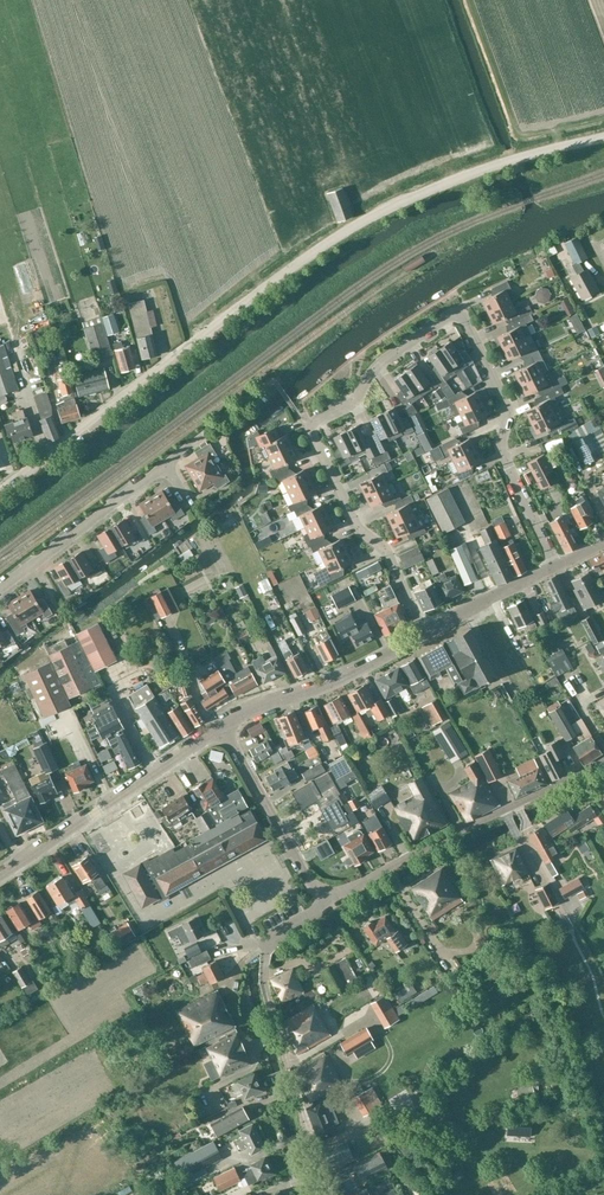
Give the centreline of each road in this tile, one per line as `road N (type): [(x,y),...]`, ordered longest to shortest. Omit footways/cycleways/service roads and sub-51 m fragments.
road 1 (unclassified): [(203,334),(370,218),(502,164),(603,137)]
road 2 (residential): [(423,635),(385,549),(357,527),(308,425),(351,404),(375,365),(462,311)]
road 3 (residential): [(326,903),(603,758)]
road 4 (residential): [(559,565),(507,460),(508,404),(462,311)]
road 5 (residential): [(0,874),(224,722)]
road 6 (residential): [(0,490),(203,334)]
road 7 (residential): [(0,593),(188,446)]
road 8 (residential): [(264,976),(327,1194)]
road 9 (residential): [(224,722),(423,635)]
road 10 (residential): [(326,903),(224,722)]
road 11 (residential): [(423,635),(559,565)]

